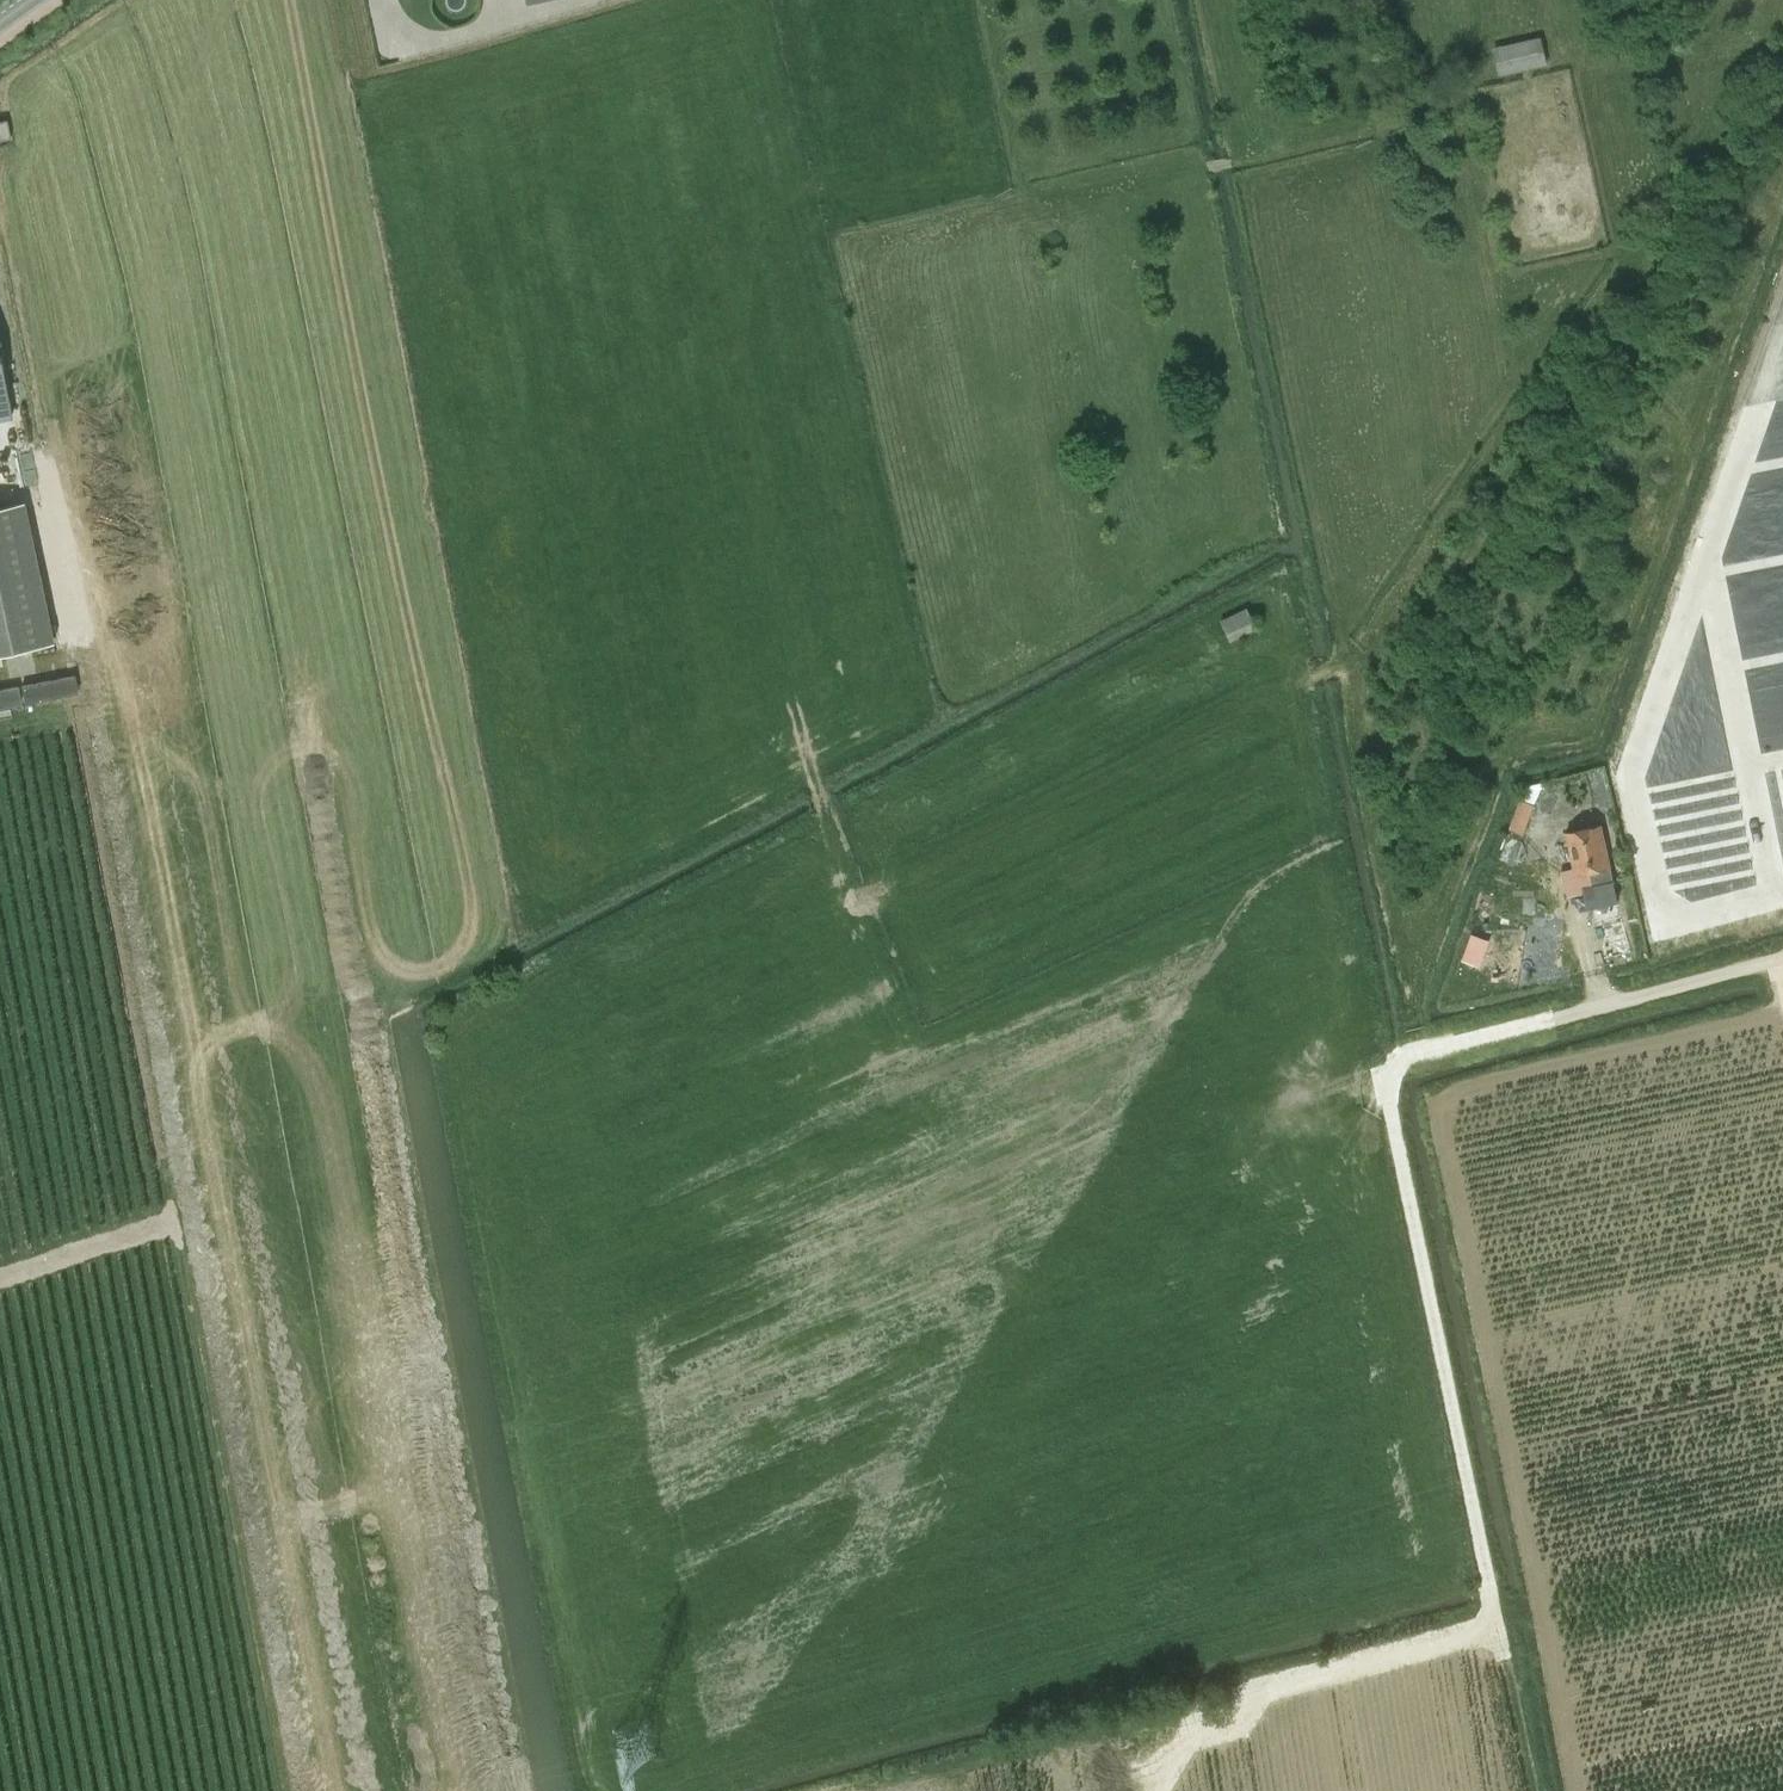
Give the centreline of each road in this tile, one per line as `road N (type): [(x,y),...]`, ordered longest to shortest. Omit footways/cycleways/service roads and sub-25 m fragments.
road 1 (unclassified): [(1493,1583),(1388,1084),(1416,1052),(1782,954)]

